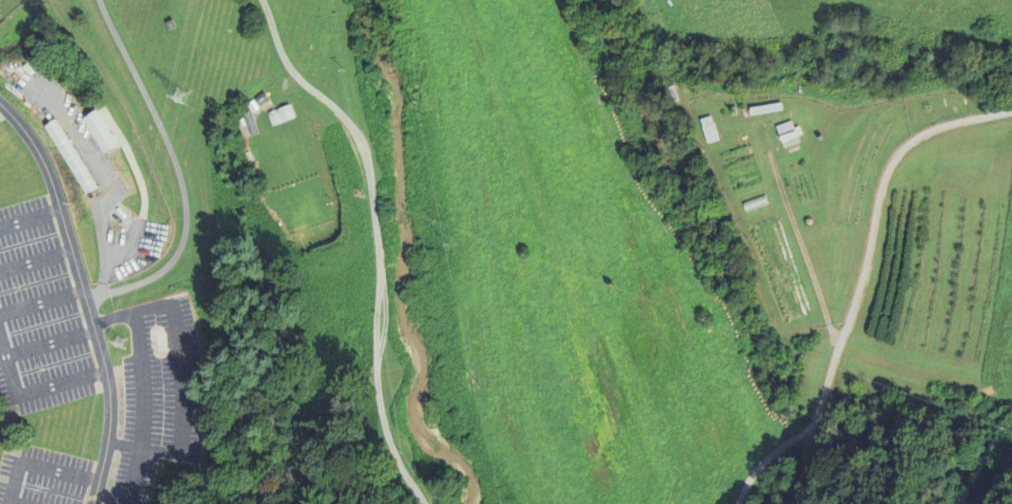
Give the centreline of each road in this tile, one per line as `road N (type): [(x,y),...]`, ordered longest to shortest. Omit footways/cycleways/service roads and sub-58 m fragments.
road 1 (track): [(738,503),(754,472),(808,430),(822,406),(893,165),(930,132),(1011,111)]
road 2 (track): [(296,77),(351,128),(369,169),(387,315),(378,402),(394,456),(421,503)]
road 3 (track): [(763,139),(840,343)]

